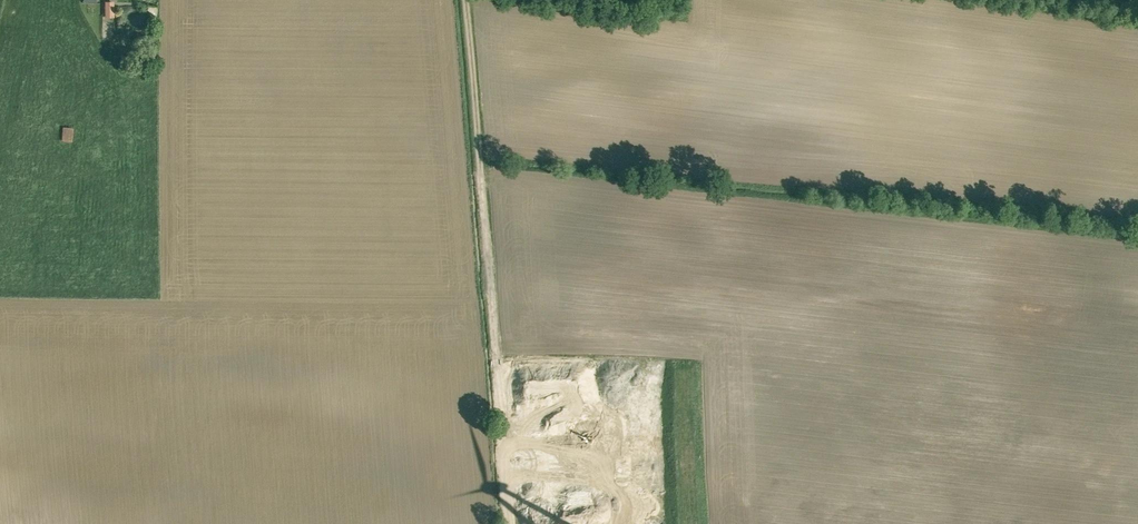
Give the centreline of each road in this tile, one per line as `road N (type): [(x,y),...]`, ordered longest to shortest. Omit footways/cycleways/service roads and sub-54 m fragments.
road 1 (track): [(514,523),(468,0)]

